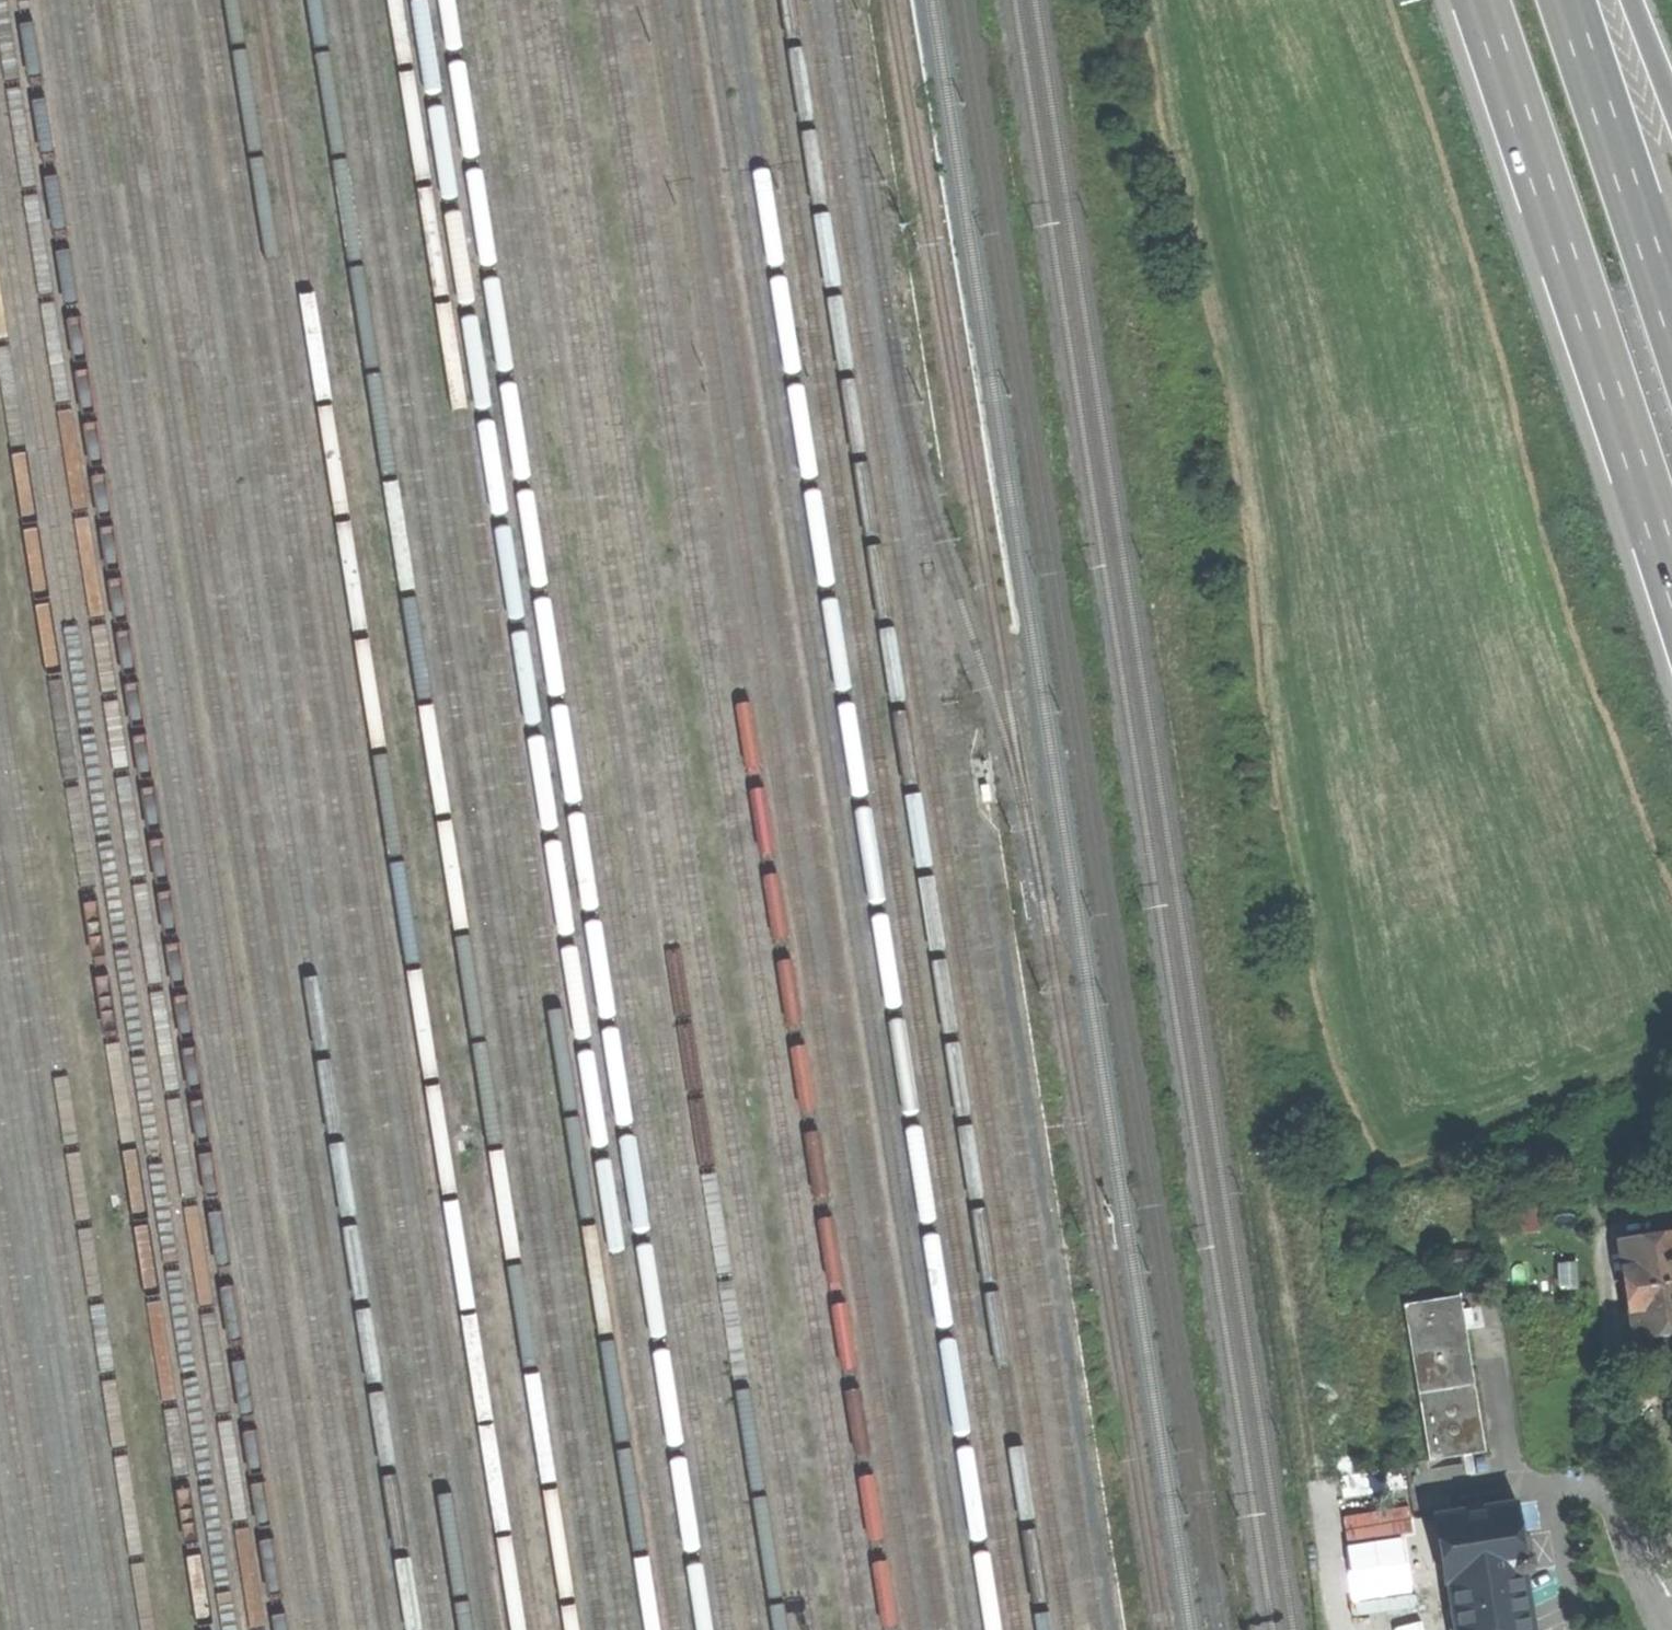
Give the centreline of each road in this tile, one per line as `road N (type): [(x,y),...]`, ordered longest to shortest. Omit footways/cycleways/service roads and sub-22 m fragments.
road 1 (trunk): [(1481,0),(1671,579)]
road 2 (trunk): [(1671,320),(1566,0)]

